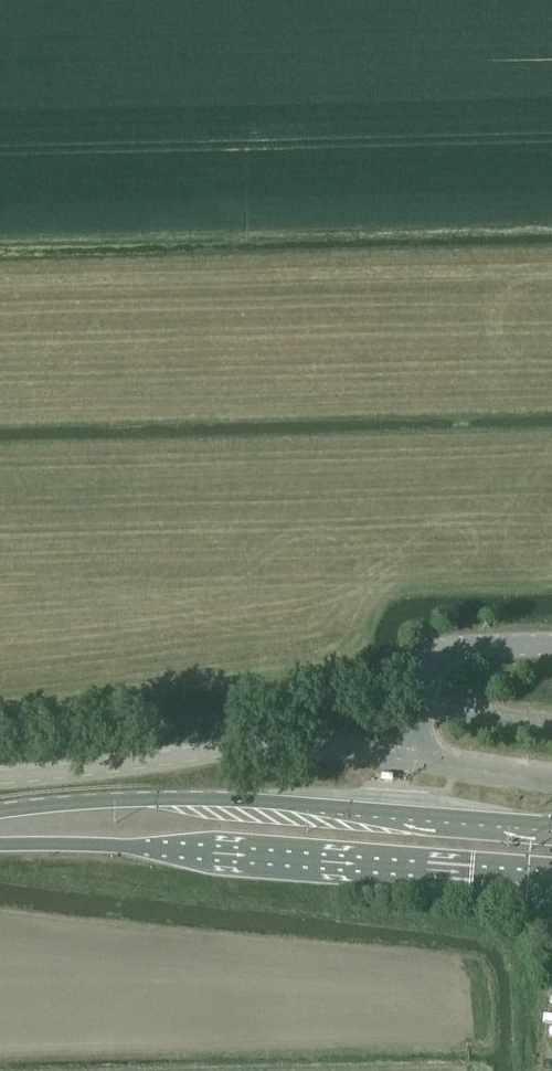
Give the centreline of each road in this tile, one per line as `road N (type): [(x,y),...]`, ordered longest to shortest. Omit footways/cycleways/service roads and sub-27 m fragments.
road 1 (secondary): [(551,830),(184,799),(0,810)]
road 2 (secondary): [(0,844),(551,880)]
road 3 (unclassified): [(0,777),(251,745),(414,761)]
road 4 (unclassified): [(425,706),(442,662),(466,648),(551,646)]
road 5 (unclassified): [(414,761),(551,782)]

